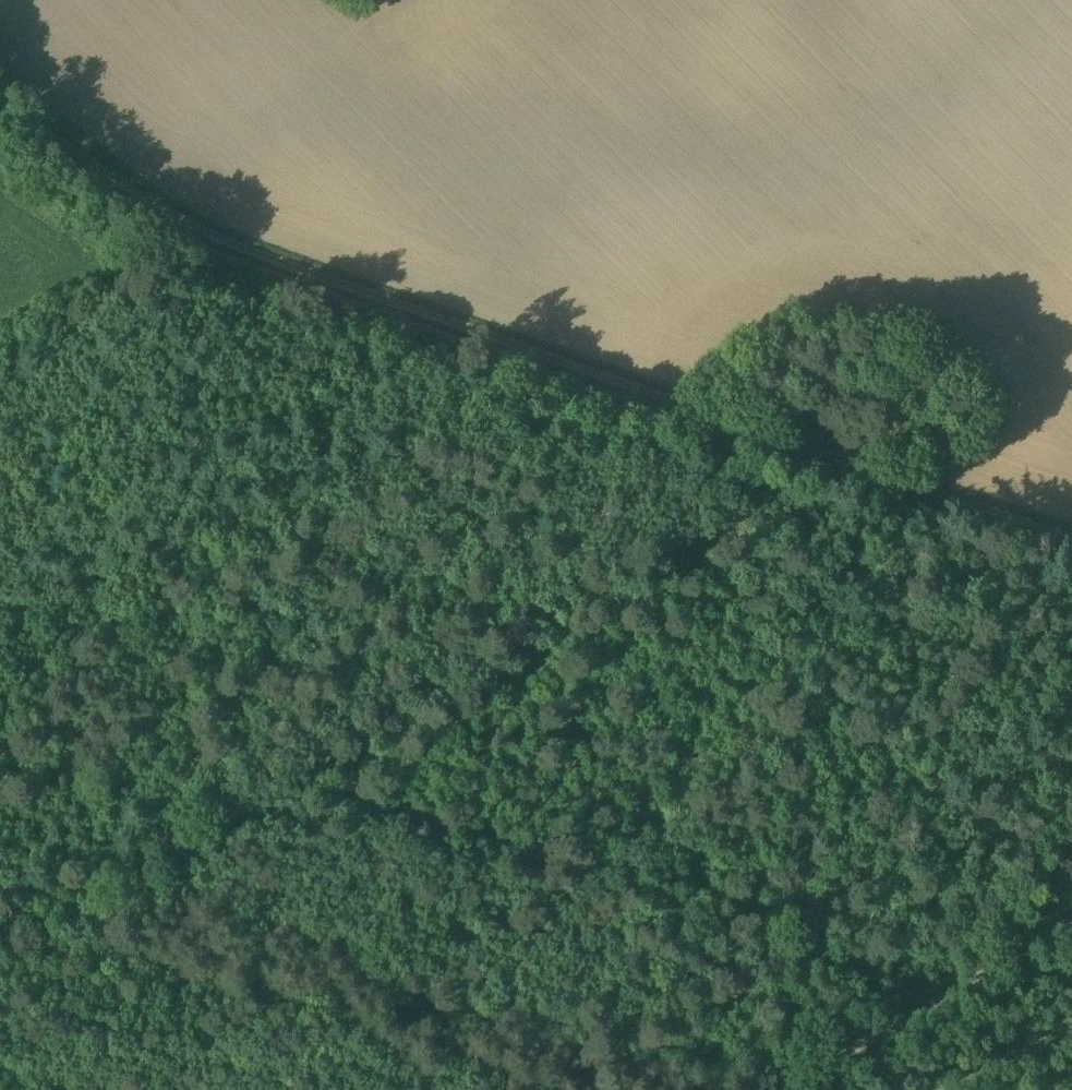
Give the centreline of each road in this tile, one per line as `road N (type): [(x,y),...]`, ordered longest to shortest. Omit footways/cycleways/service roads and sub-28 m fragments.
road 1 (track): [(0,101),(224,259),(791,456)]
road 2 (track): [(1071,917),(778,1089)]
road 3 (track): [(791,456),(1071,554)]

